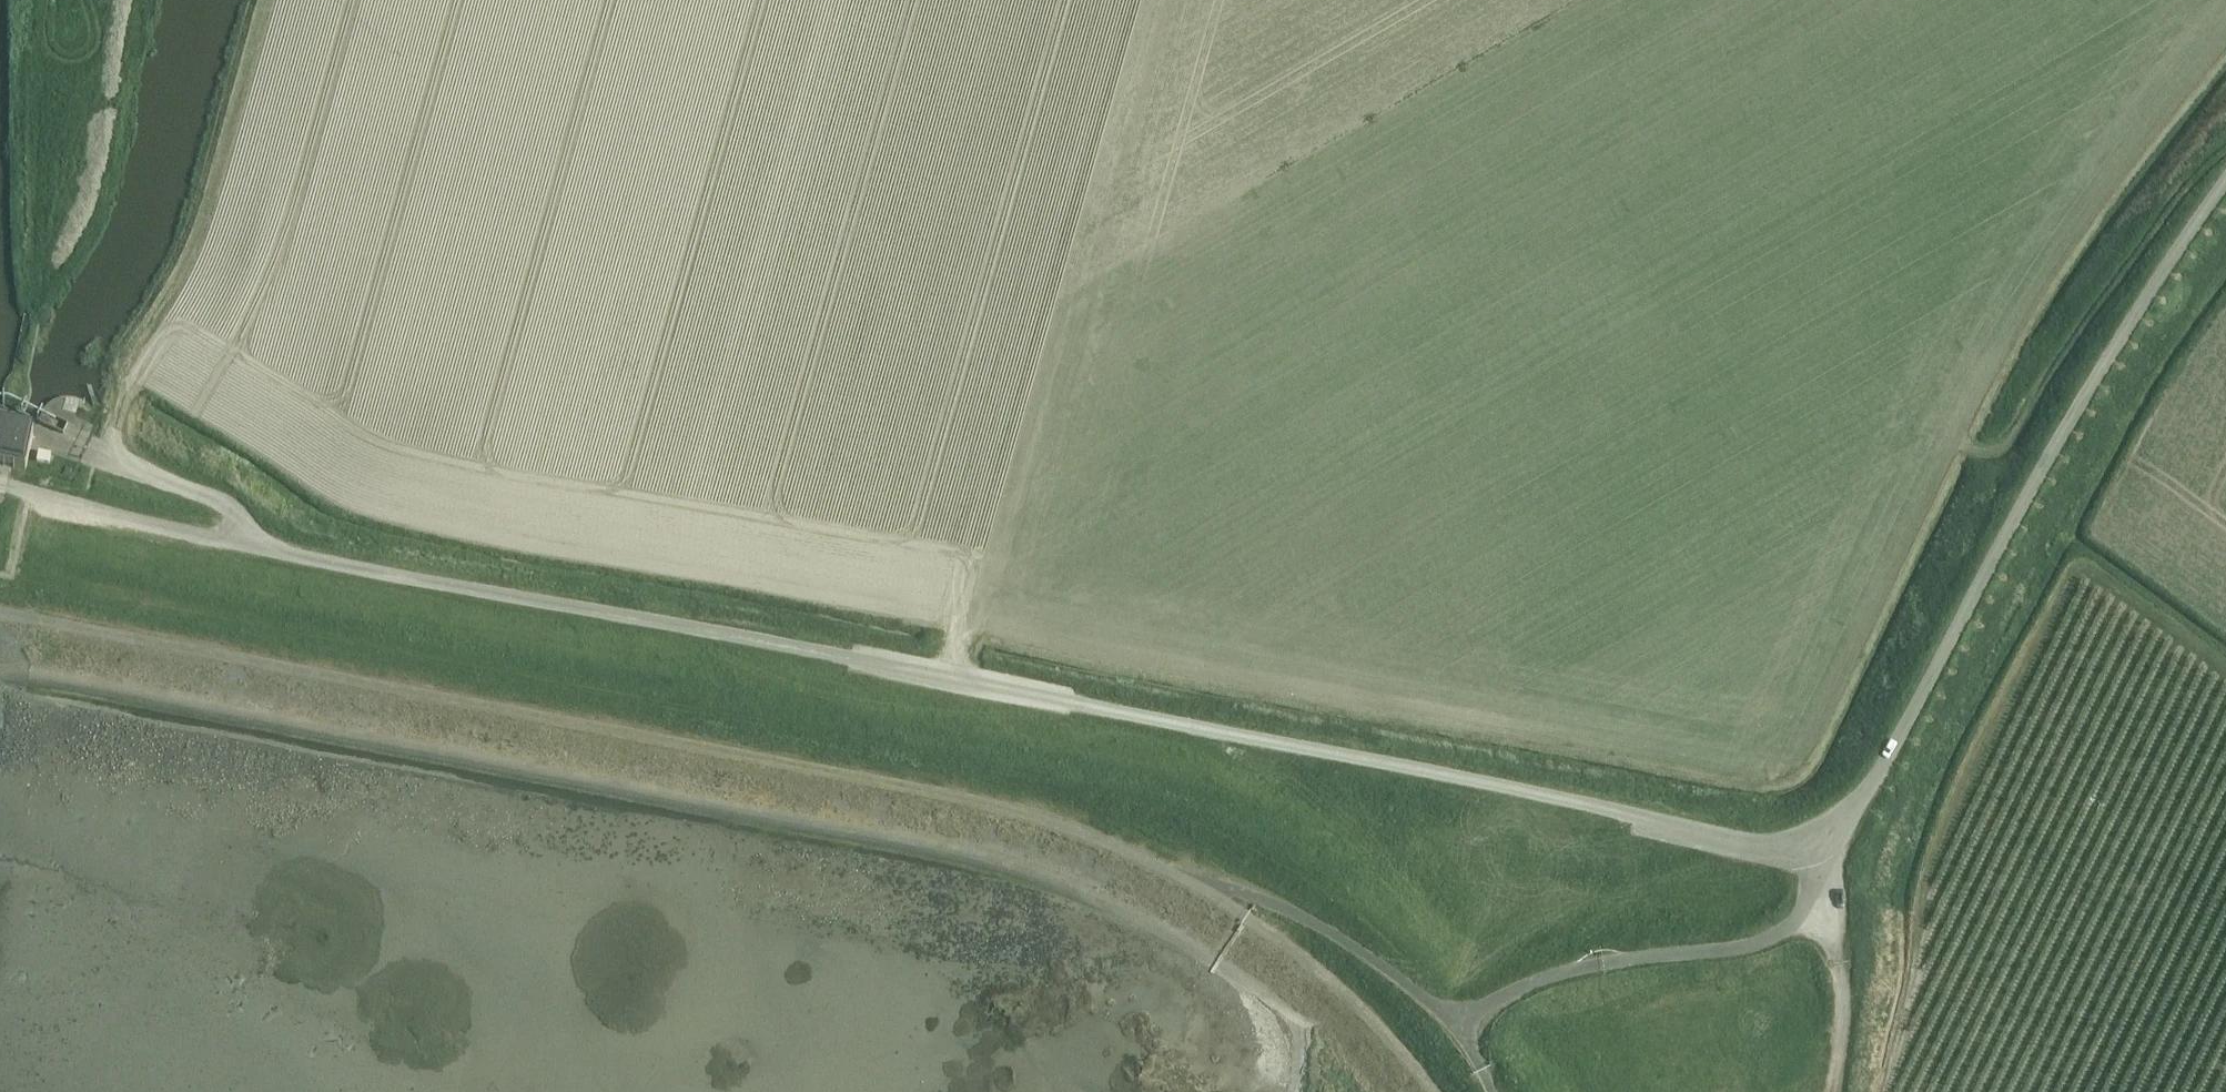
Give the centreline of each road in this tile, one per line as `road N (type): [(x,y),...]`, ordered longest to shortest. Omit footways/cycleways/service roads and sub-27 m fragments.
road 1 (unclassified): [(1828,859),(1508,787),(245,546),(0,487)]
road 2 (unclassified): [(1828,859),(1870,753),(2045,431),(2225,175)]
road 3 (track): [(1827,1091),(1843,976),(1828,859)]

